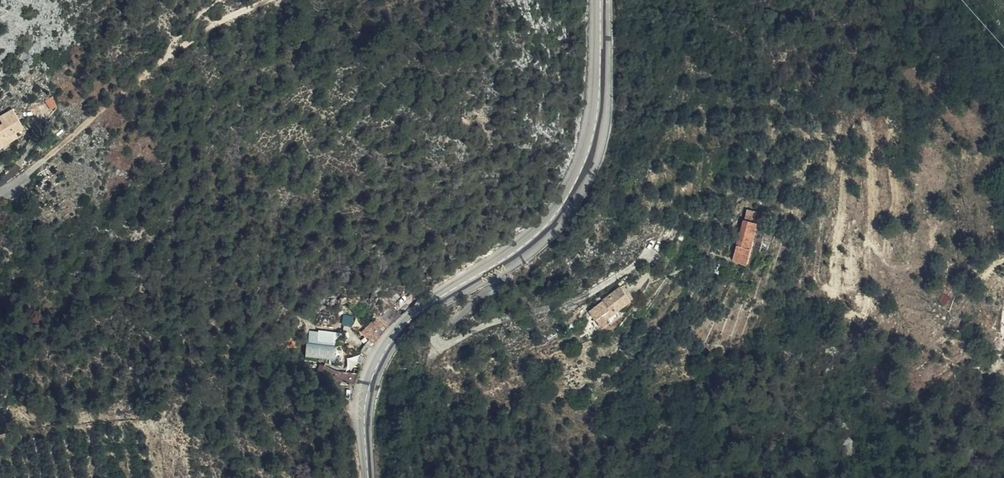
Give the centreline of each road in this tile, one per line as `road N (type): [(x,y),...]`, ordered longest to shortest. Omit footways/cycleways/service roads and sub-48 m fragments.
road 1 (tertiary): [(600,0),(598,105),(583,168),(525,244),(398,330),(365,407),(367,477)]
road 2 (track): [(17,180),(173,51),(267,0)]

